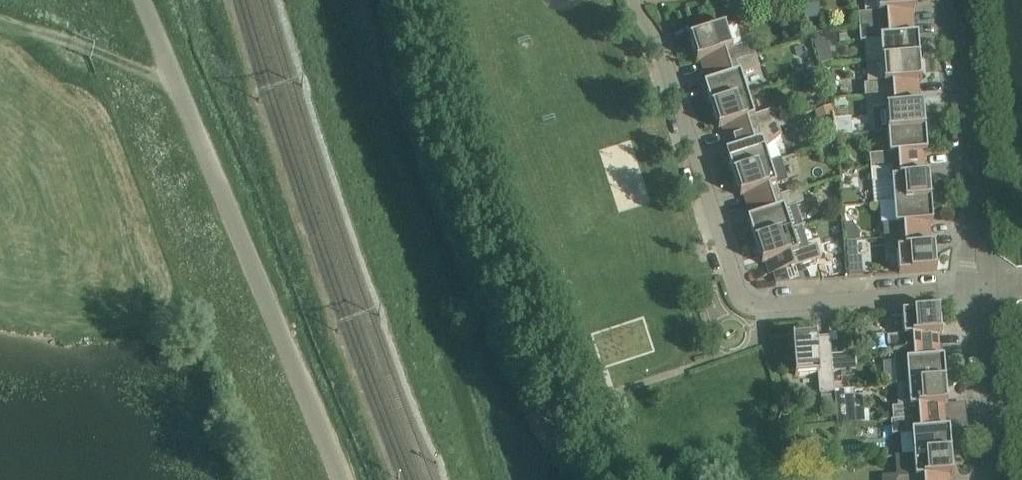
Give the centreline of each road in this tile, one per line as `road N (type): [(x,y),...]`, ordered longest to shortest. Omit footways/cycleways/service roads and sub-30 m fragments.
road 1 (residential): [(967,289),(747,302),(659,39),(633,0)]
road 2 (unclassified): [(343,479),(147,0)]
road 3 (unclassified): [(978,209),(964,44)]

